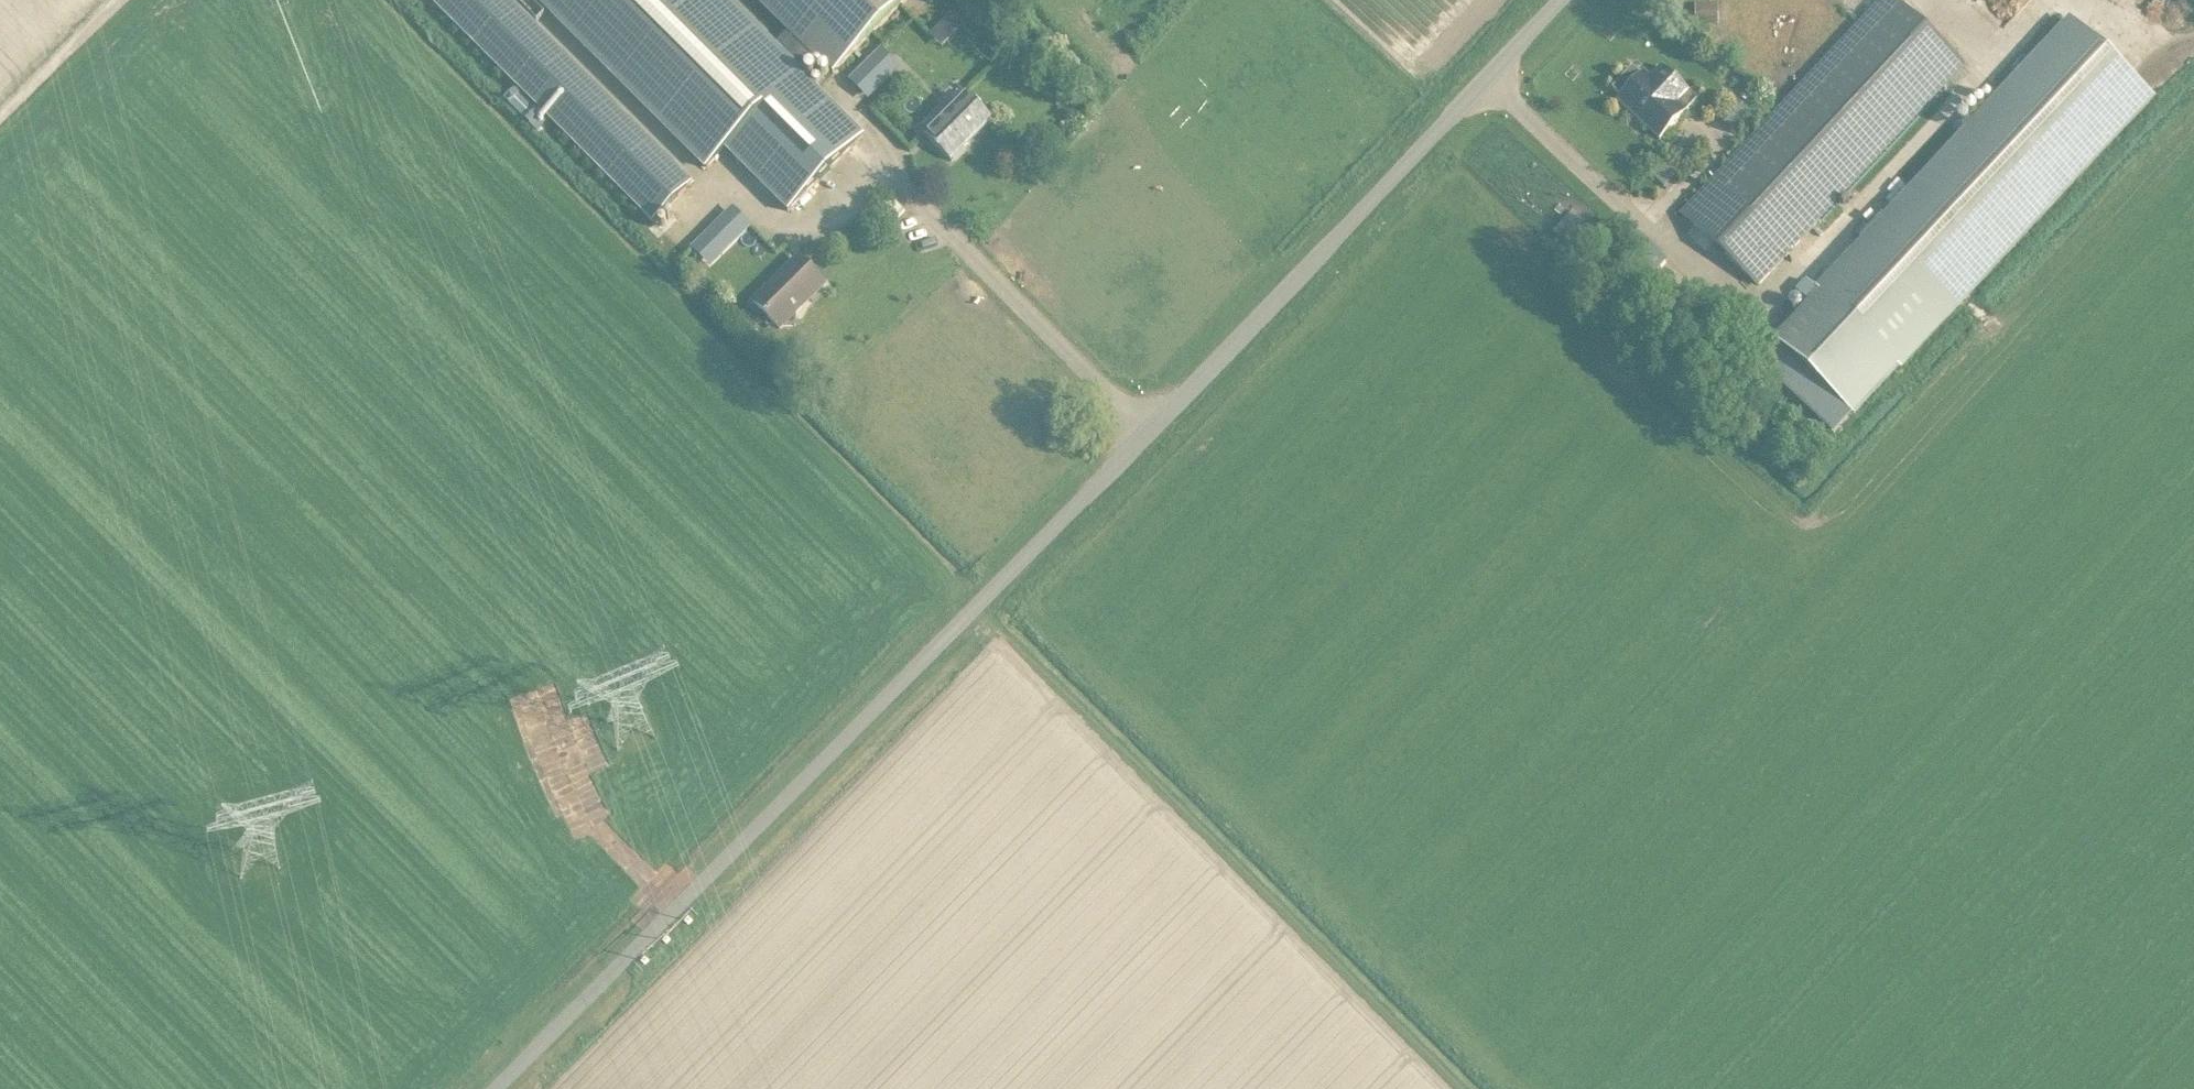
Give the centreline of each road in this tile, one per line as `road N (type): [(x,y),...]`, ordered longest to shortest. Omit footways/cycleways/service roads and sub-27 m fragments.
road 1 (unclassified): [(1550,0),(934,655),(498,1088)]

